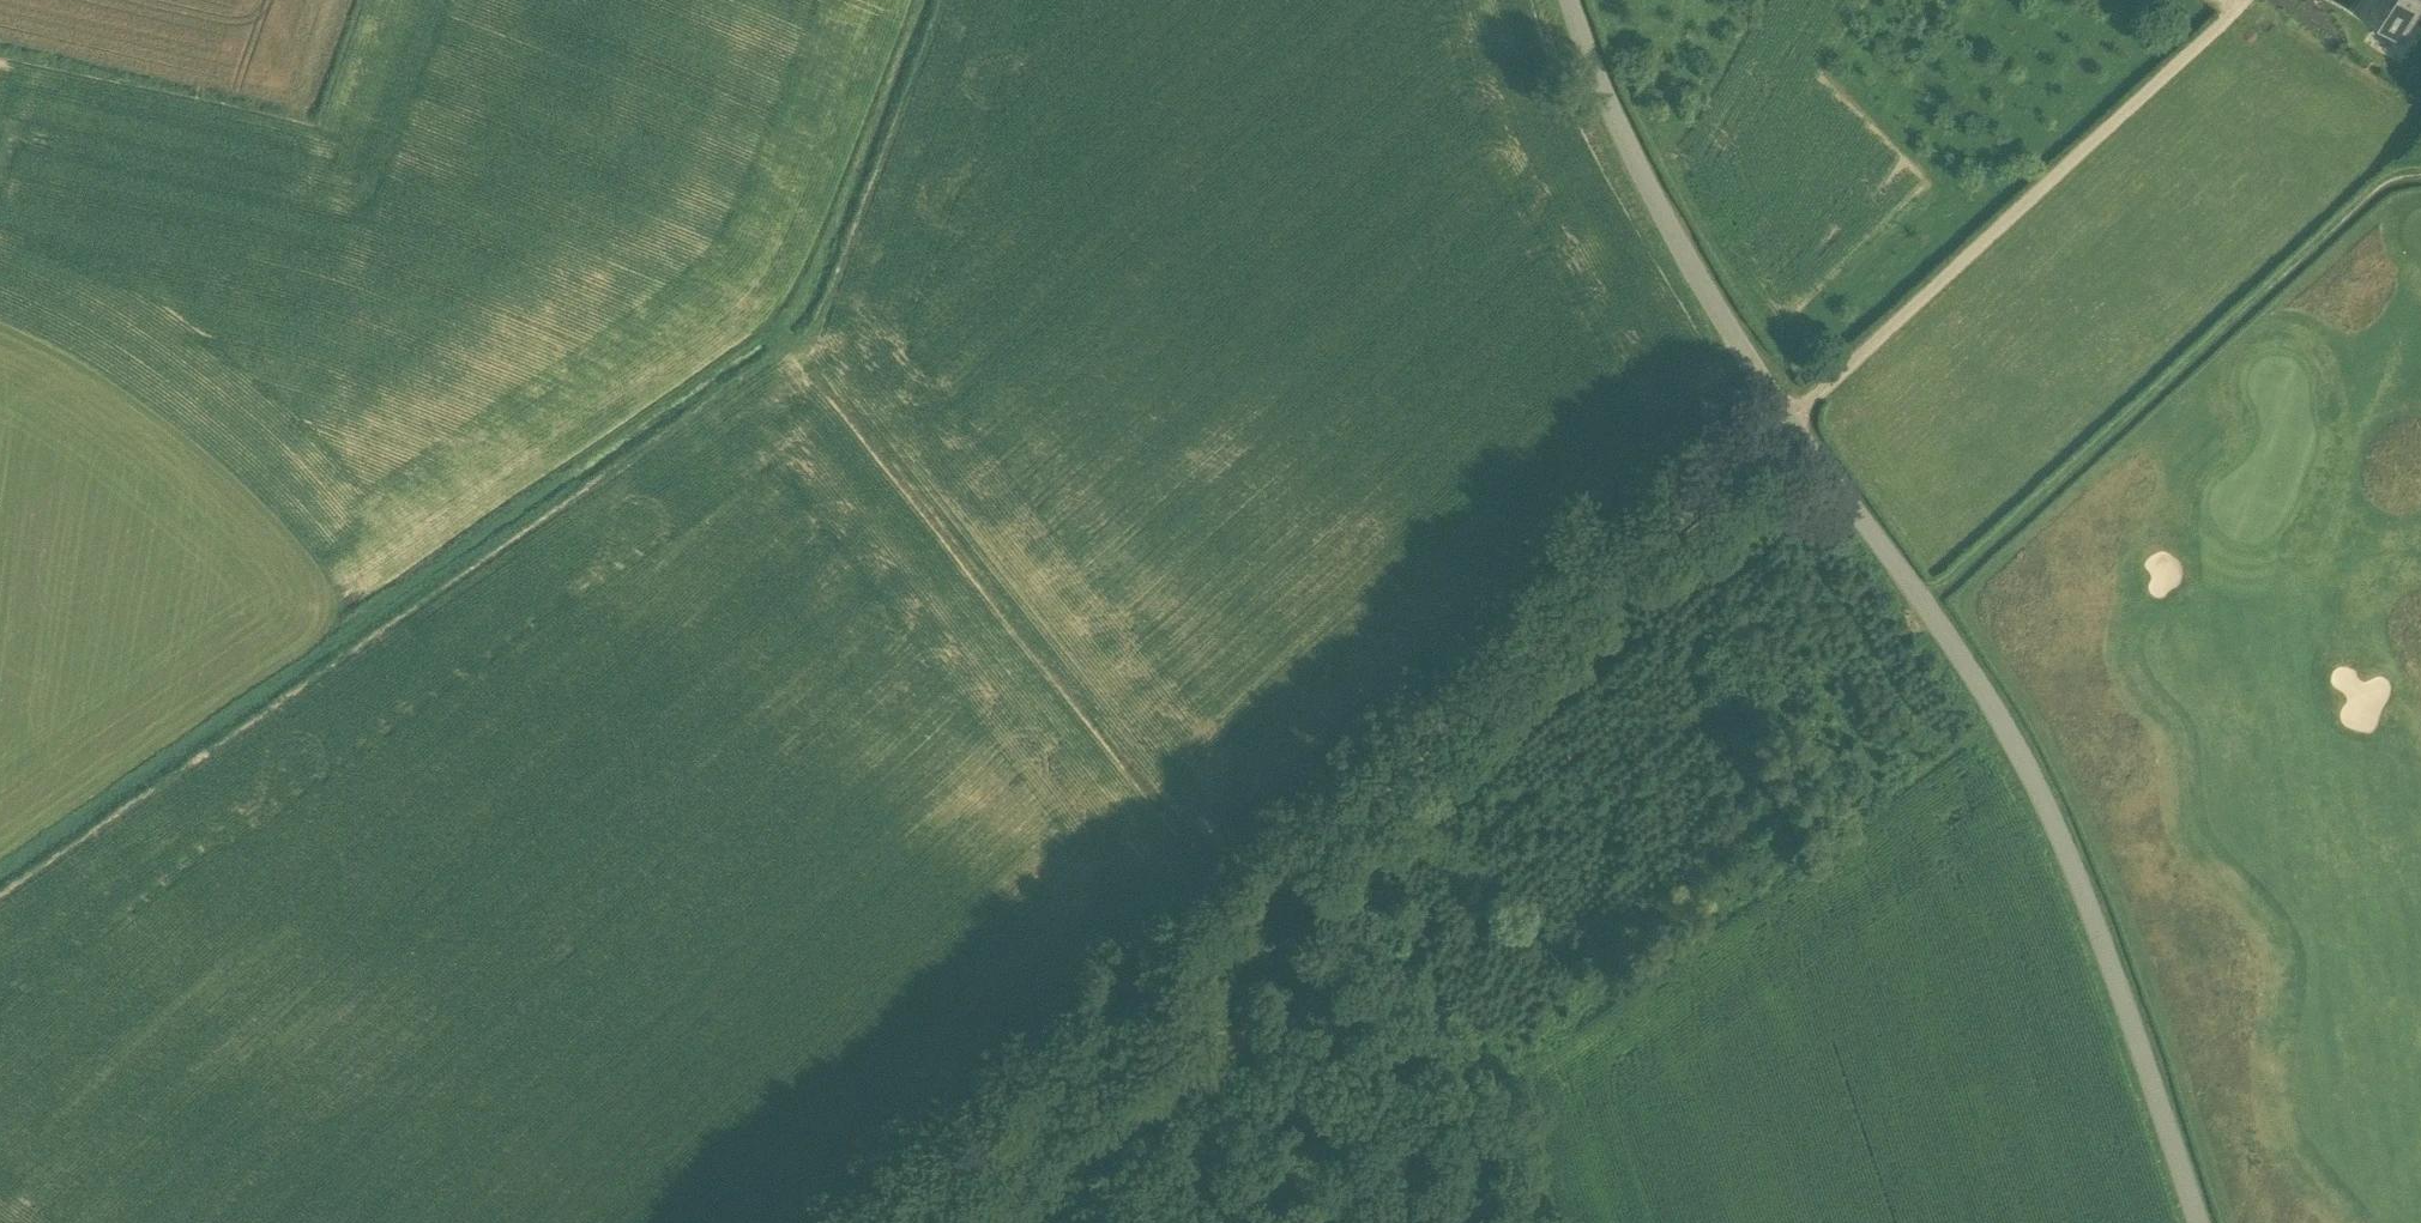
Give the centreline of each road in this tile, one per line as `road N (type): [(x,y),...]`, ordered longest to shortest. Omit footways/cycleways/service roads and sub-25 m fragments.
road 1 (track): [(897,1222),(2242,0)]
road 2 (tertiary): [(2201,1222),(2076,869),(2014,739),(1712,294),(1643,169),(1570,0)]

